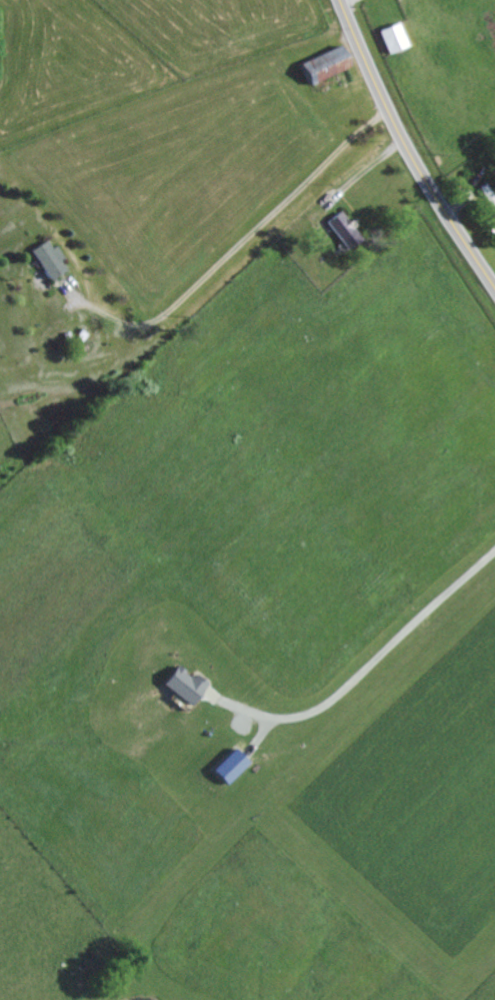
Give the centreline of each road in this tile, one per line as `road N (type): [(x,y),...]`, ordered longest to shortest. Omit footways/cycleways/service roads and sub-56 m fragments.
road 1 (primary): [(338,0),(411,157),(494,290)]

